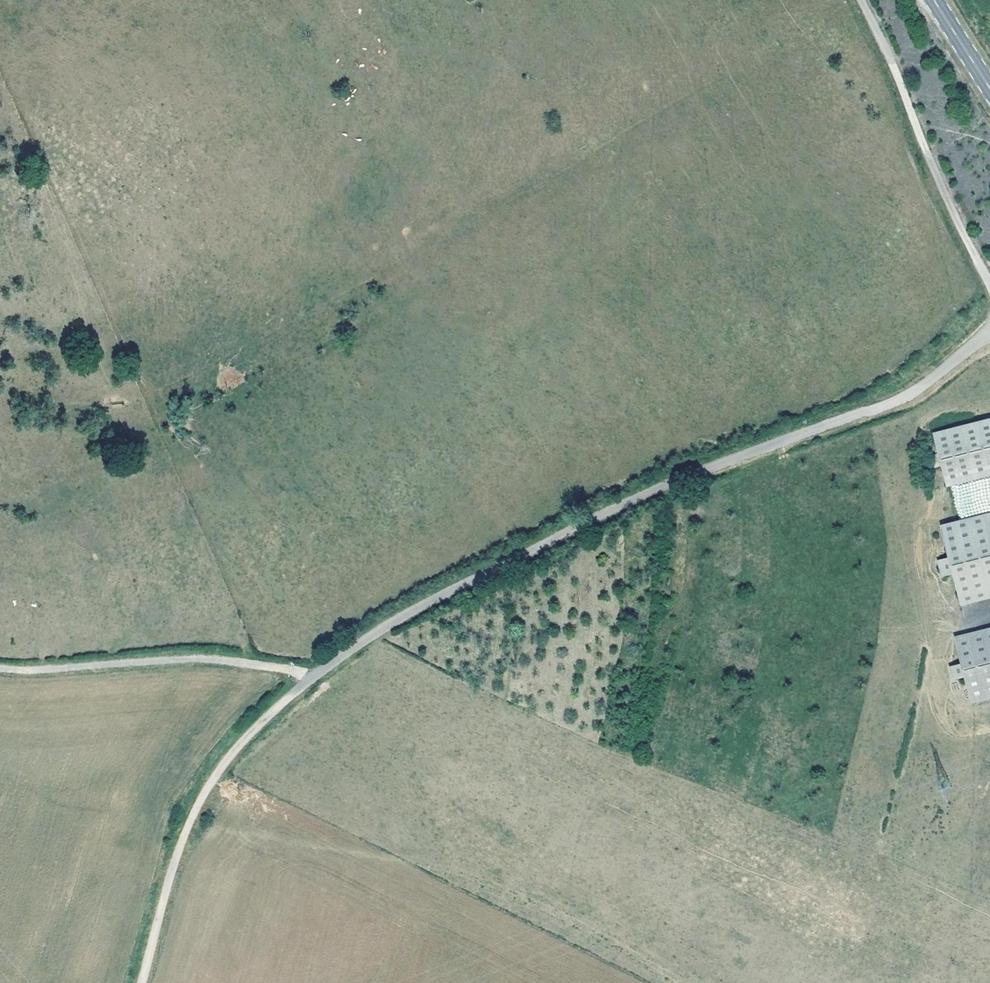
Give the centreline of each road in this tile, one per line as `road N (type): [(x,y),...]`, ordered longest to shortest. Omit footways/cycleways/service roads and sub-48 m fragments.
road 1 (unclassified): [(989,329),(895,401),(667,482),(419,606),(312,676),(246,736),(202,796),(139,982)]
road 2 (track): [(858,0),(989,287)]
road 3 (track): [(0,667),(199,658),(312,676)]

